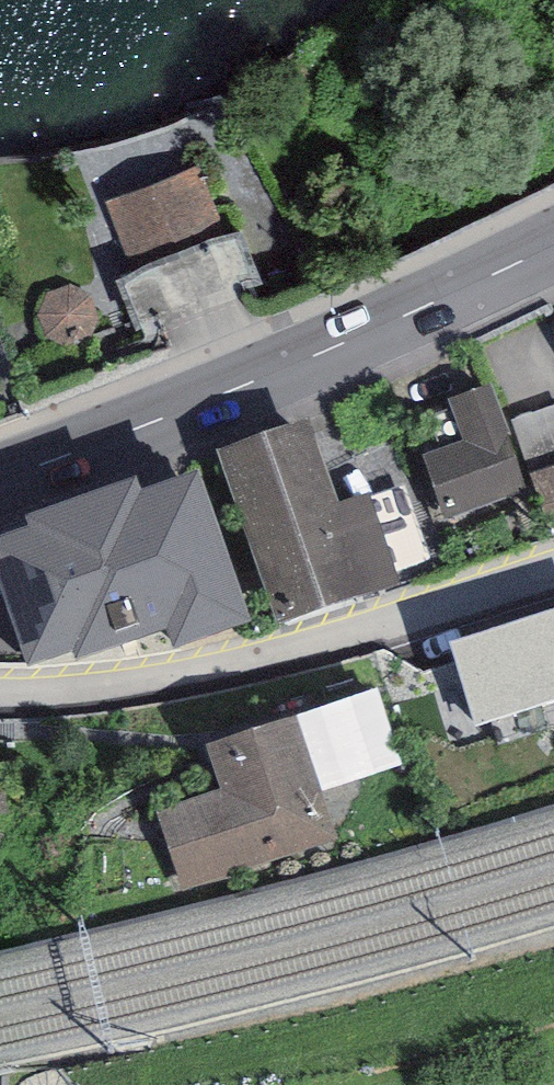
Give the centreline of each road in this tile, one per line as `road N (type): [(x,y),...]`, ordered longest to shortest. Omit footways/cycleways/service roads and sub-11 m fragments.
road 1 (secondary): [(0,478),(176,415),(553,243)]
road 2 (residential): [(0,696),(209,676),(553,573)]

